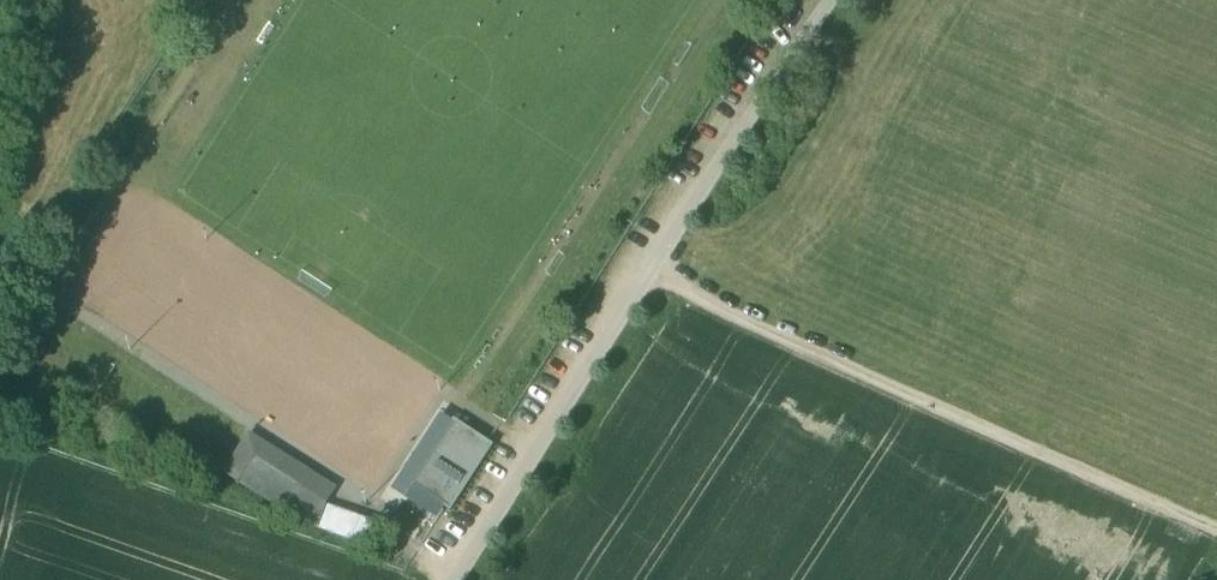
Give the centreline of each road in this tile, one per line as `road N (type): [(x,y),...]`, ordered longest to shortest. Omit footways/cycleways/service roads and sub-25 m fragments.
road 1 (track): [(456,579),(832,0)]
road 2 (track): [(1216,529),(649,276)]

